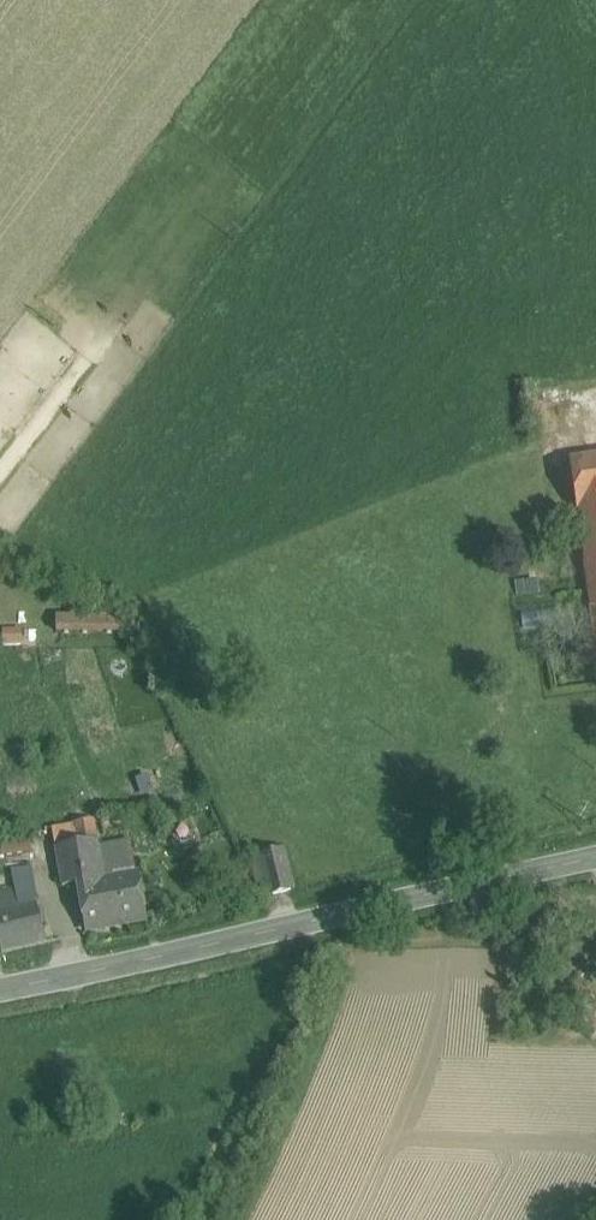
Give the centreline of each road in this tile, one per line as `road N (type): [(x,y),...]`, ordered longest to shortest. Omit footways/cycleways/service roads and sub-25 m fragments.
road 1 (secondary): [(595,860),(0,990)]

